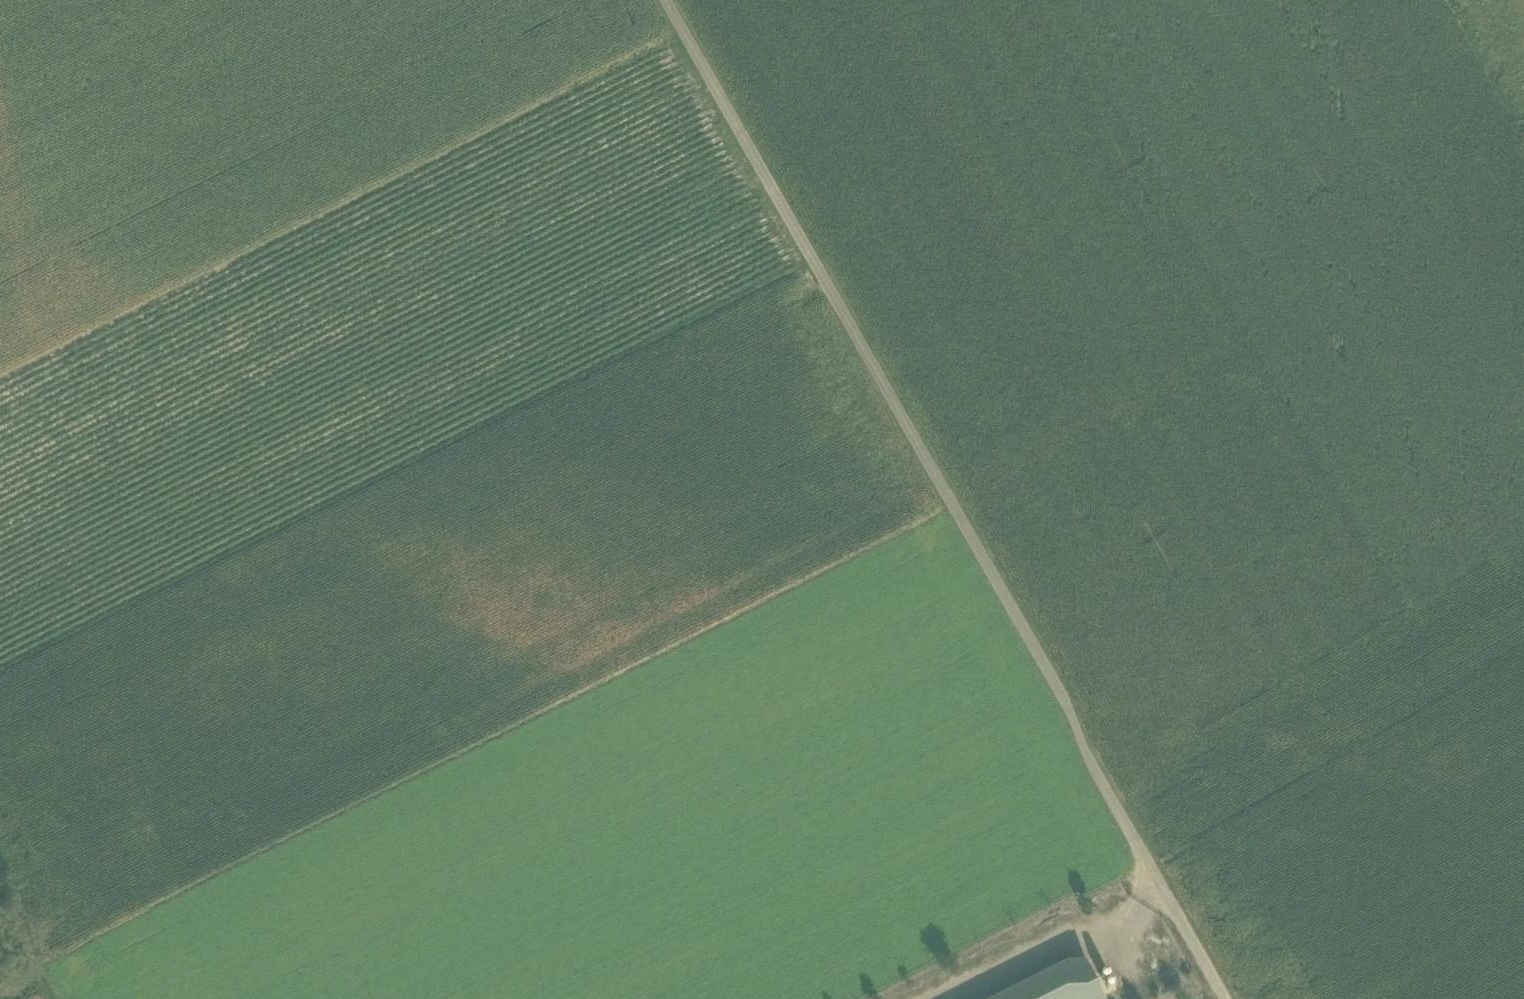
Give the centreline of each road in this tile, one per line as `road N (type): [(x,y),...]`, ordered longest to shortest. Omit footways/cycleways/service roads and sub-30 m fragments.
road 1 (track): [(651,0),(1222,998)]

